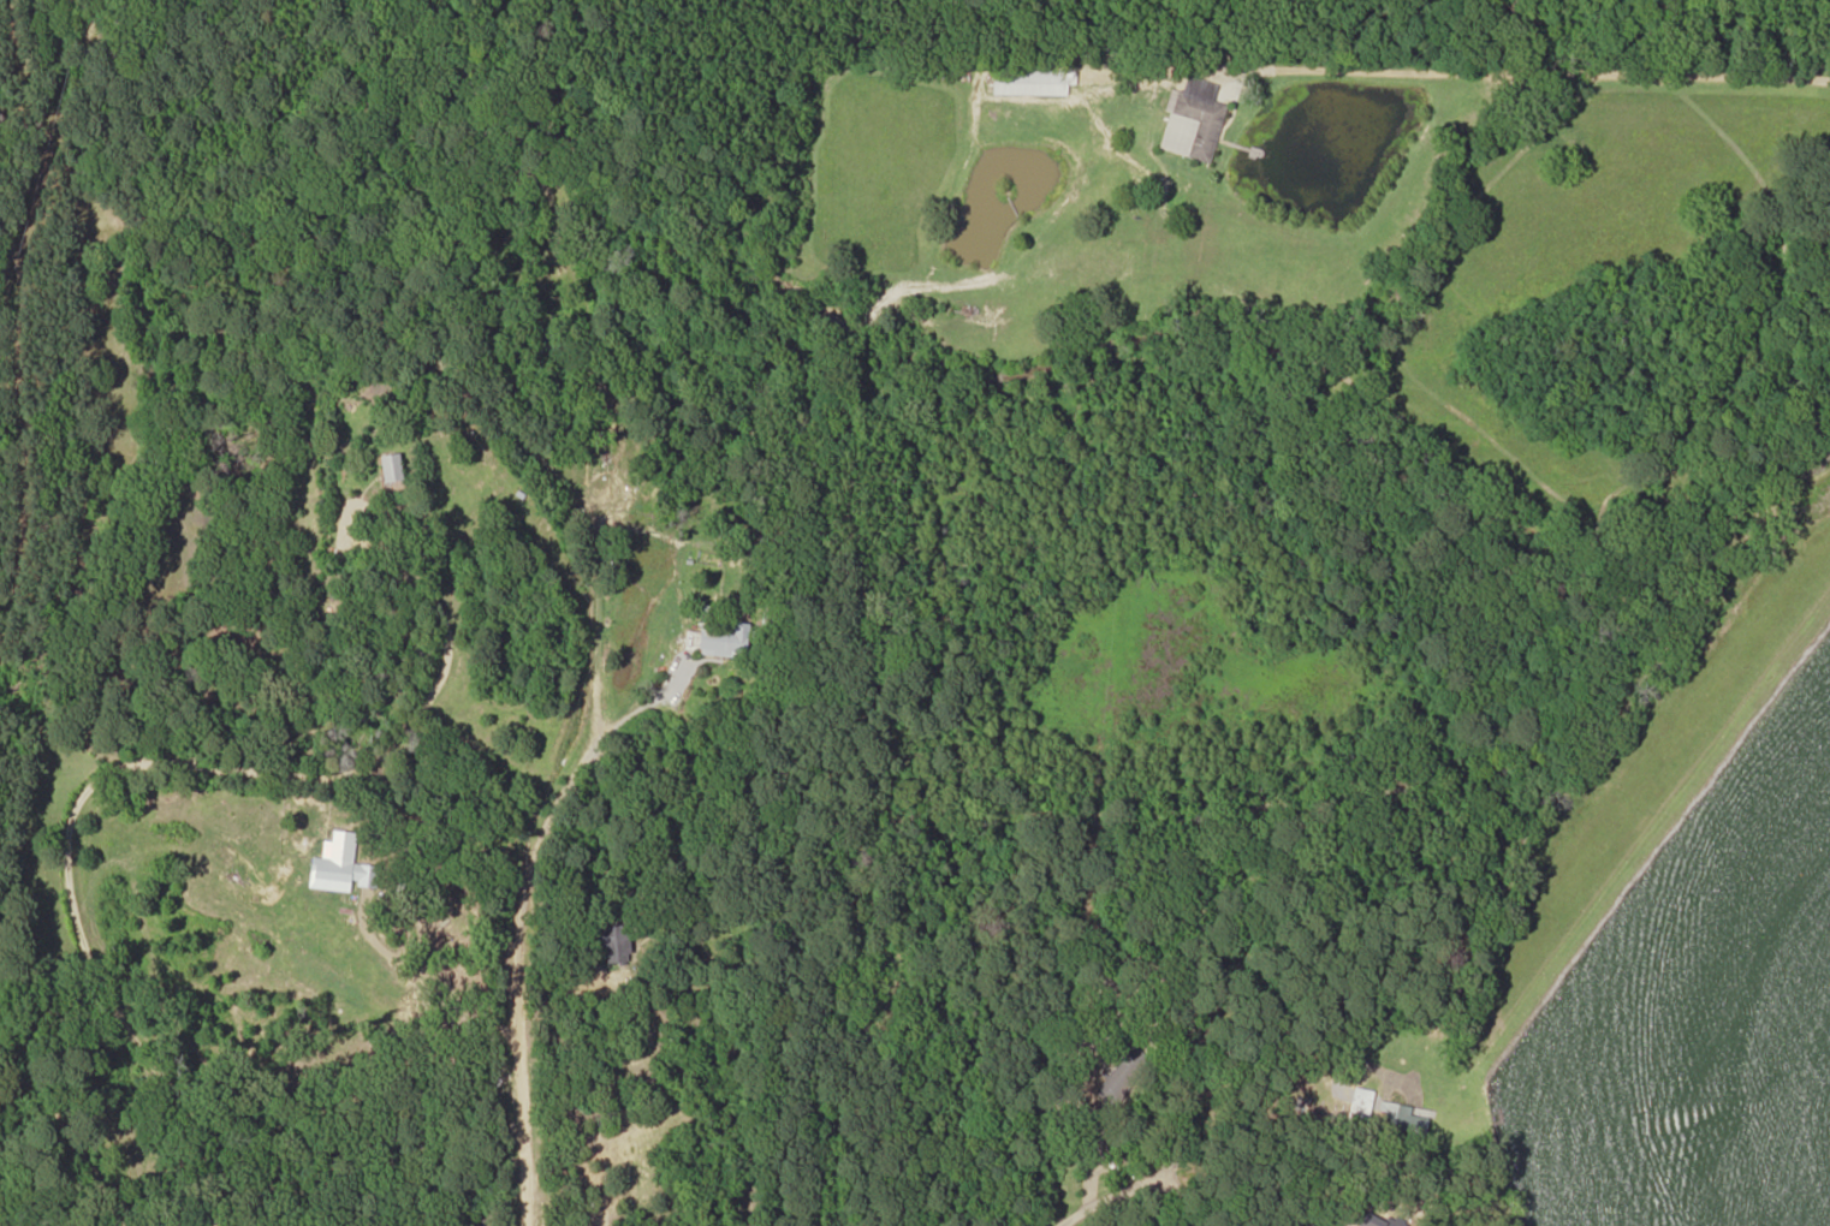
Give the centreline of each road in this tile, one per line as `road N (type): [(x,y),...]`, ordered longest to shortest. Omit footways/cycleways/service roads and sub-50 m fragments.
road 1 (residential): [(527,1225),(512,993),(518,906),(542,825),(596,742)]
road 2 (residential): [(1055,1225),(1153,1167),(1176,1119),(1229,1051),(1323,1037),(1365,1054)]

